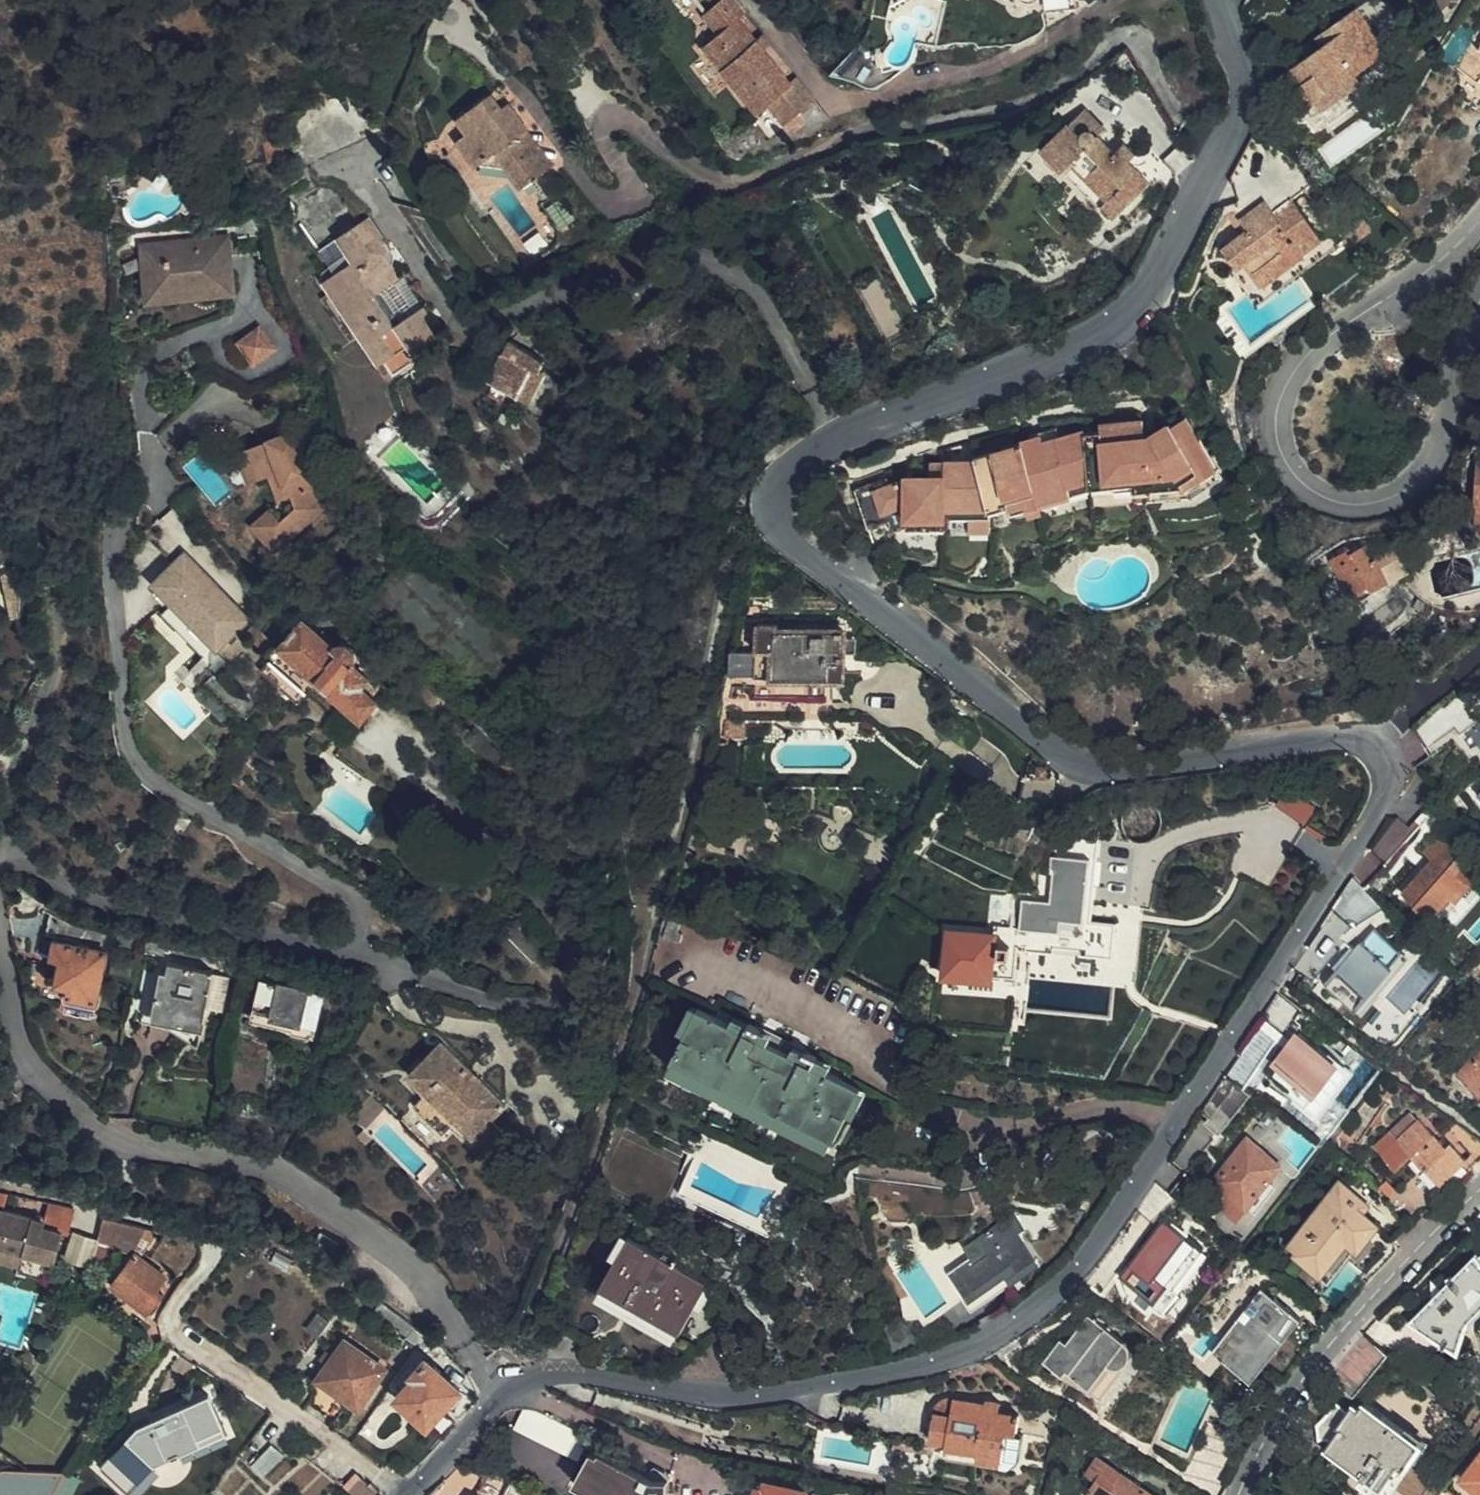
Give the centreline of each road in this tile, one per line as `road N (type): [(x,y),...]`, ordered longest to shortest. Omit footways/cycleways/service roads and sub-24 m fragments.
road 1 (unclassified): [(399,1494),(499,1395),(540,1372),(712,1396),(763,1395),(932,1360),(1033,1311),(1077,1265),(1379,806),(1383,770),(1357,741),(1117,764),(1056,750),(780,528),(770,507),(773,475),(802,454),(1087,336),(1127,310),(1237,106),(1239,84),(1213,0)]
road 2 (residential): [(1479,298),(1440,444),(1411,488),(1383,501),(1337,505),(1302,488),(1277,454),(1284,389),(1309,358),(1430,271),(1479,218)]
road 3 (residential): [(1239,1494),(1320,1356),(1479,1189)]

